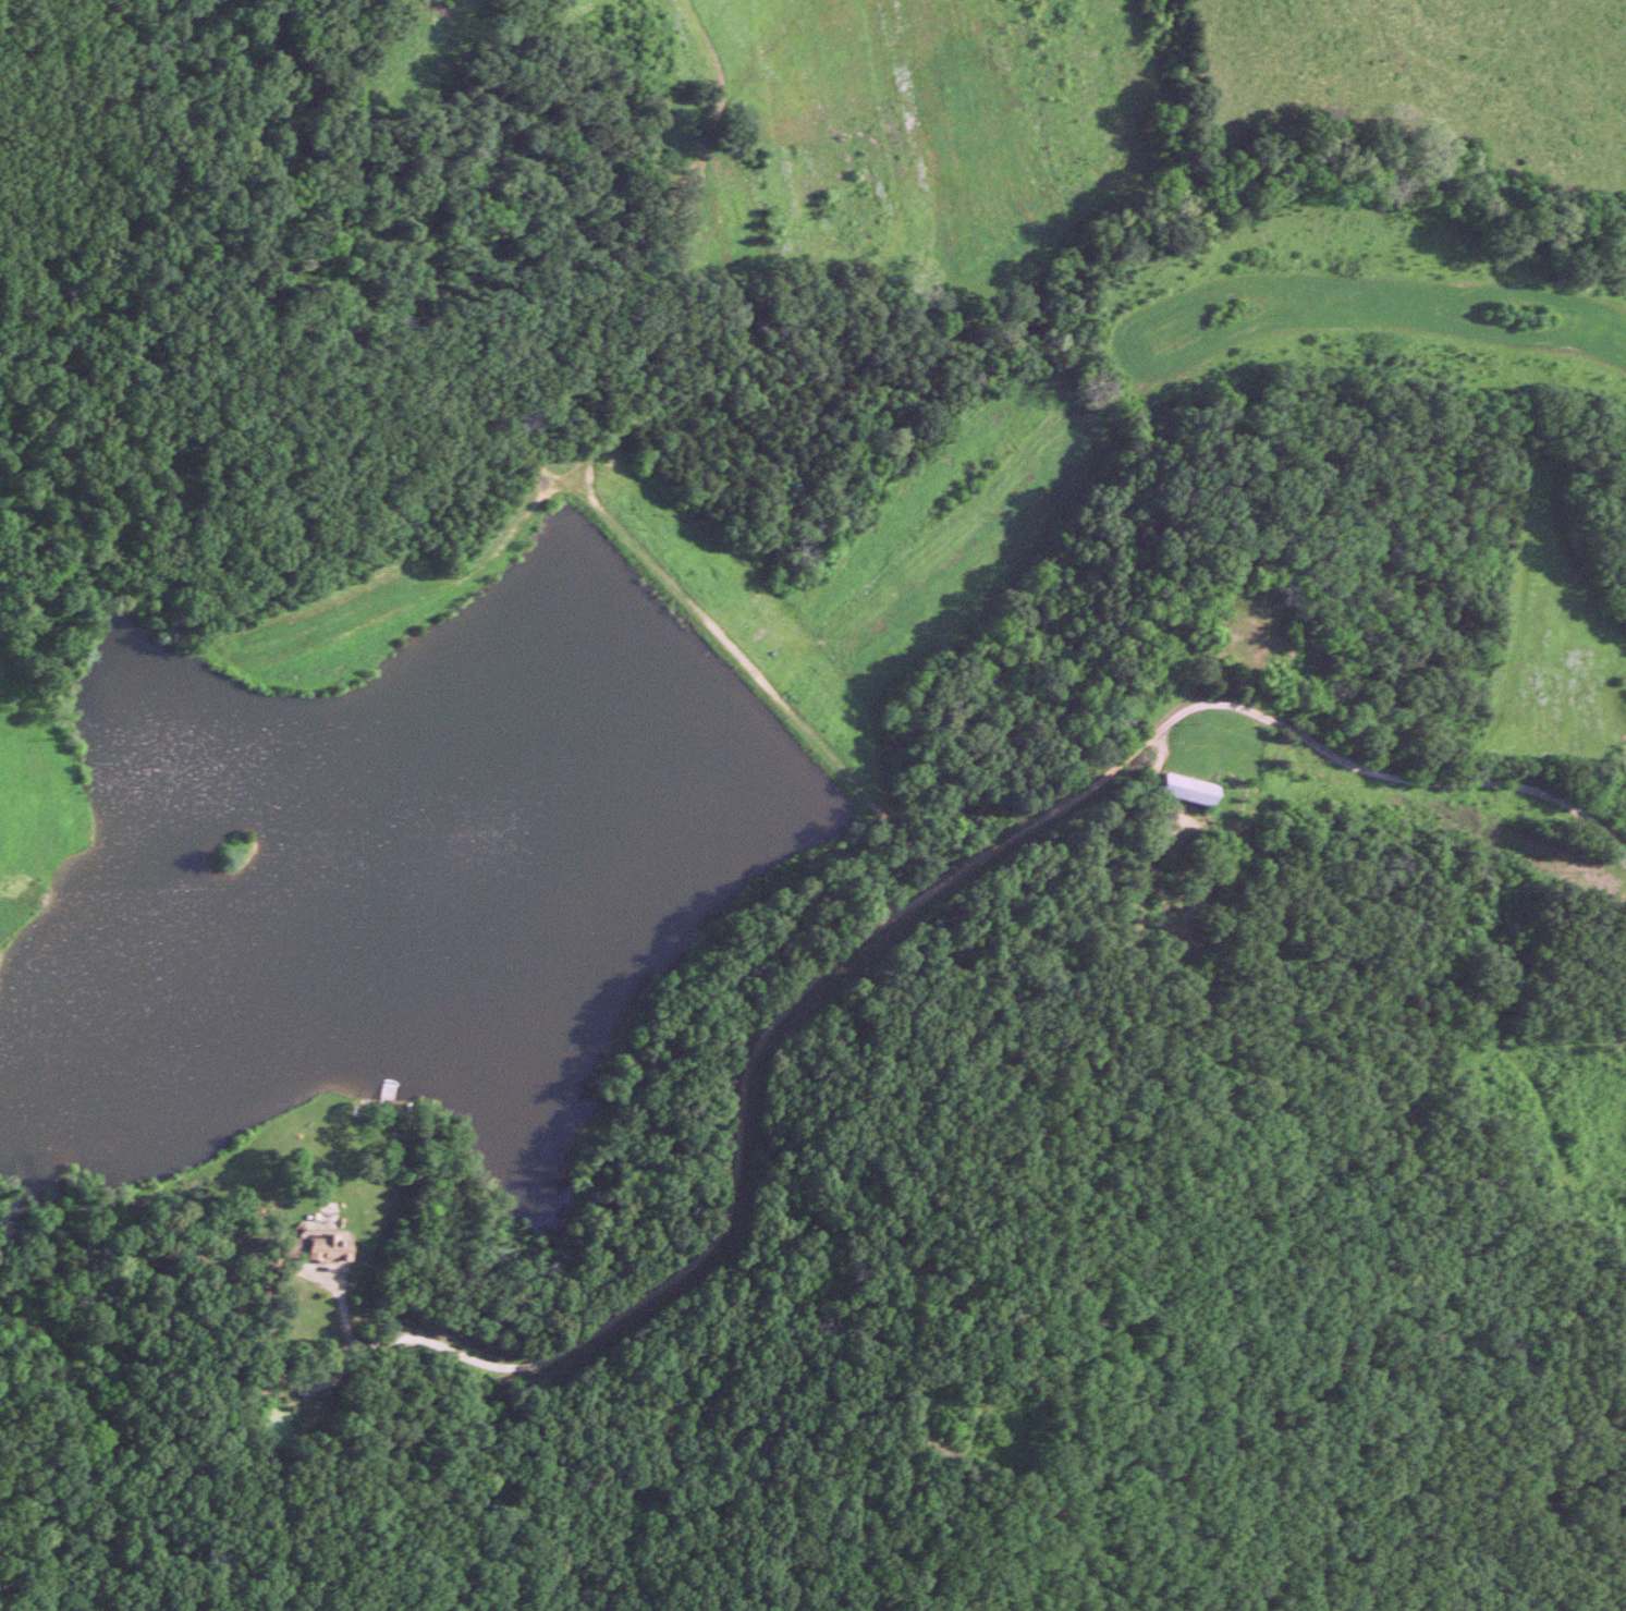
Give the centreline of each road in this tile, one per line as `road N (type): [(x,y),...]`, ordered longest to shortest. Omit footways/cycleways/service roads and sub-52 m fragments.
road 1 (residential): [(1625,850),(1589,816),(1540,791),(1383,773),(1245,706),(1194,706),(1069,810),(833,964),(736,1078),(729,1205),(711,1256),(542,1374),(519,1378),(475,1368),(432,1340),(357,1341),(343,1278),(319,1276)]

